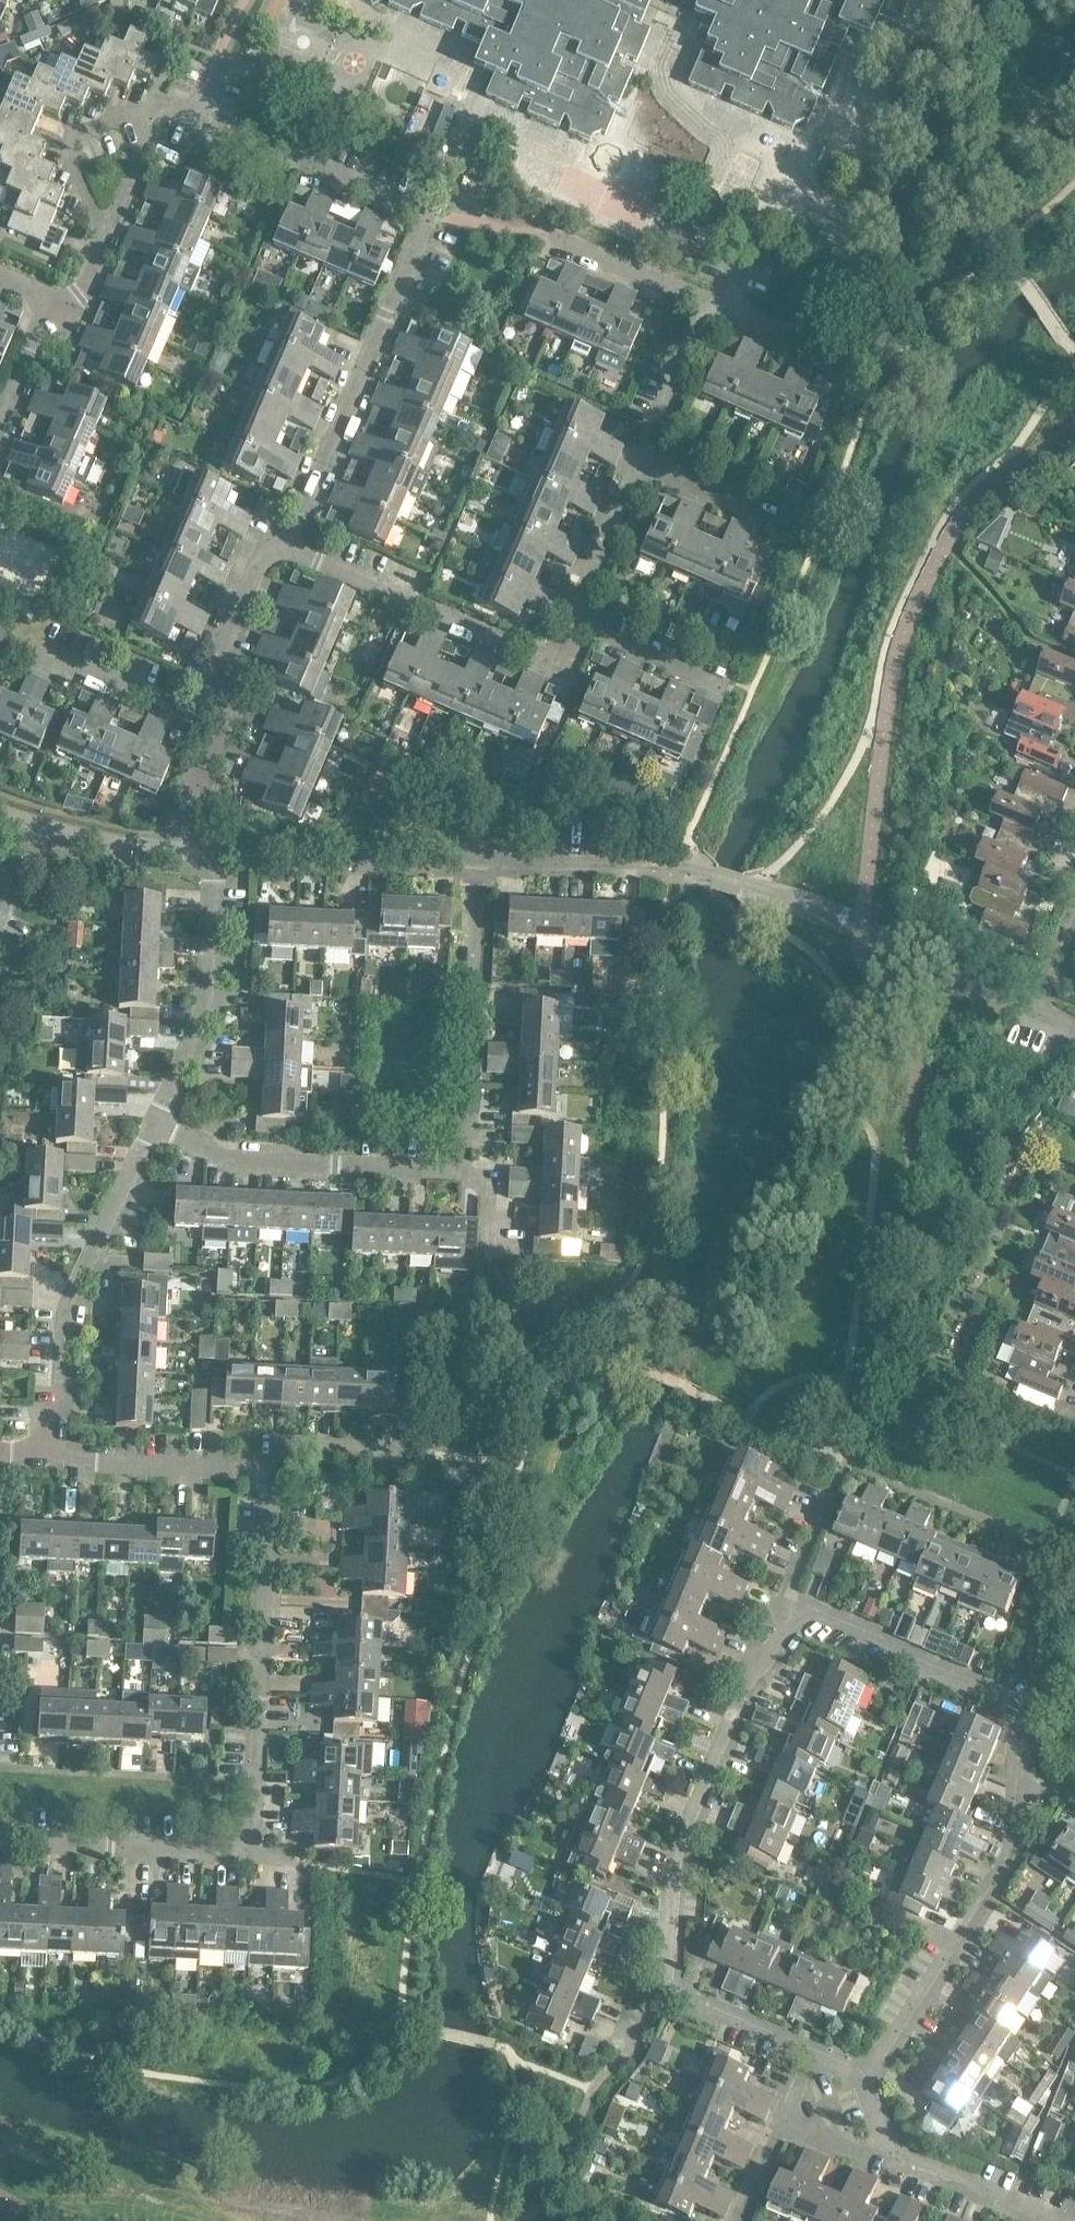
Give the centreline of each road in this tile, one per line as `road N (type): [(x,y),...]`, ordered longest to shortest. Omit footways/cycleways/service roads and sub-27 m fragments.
road 1 (residential): [(0,1840),(257,1845),(268,1474),(51,1454)]
road 2 (residential): [(868,2076),(986,1903),(1017,1835),(1017,1777),(996,1699),(785,1604)]
road 3 (residential): [(1042,1014),(735,881),(690,872),(473,864)]
road 4 (residential): [(292,547),(423,214),(304,157)]
road 5 (residential): [(668,1990),(686,1834),(785,1604)]
road 6 (residential): [(51,1454),(66,1314),(159,1124)]
road 7 (residential): [(572,621),(554,661),(292,547)]
road 8 (residential): [(461,1175),(473,864)]
road 9 (residential): [(159,1124),(232,1160),(461,1175)]
road 10 (residential): [(159,1124),(202,1029),(217,966),(223,853)]
road 11 (residential): [(1059,2220),(898,2157),(868,2076)]
road 12 (residential): [(473,864),(223,853)]
road 13 (residential): [(206,703),(152,703),(0,639)]
road 14 (residential): [(868,2076),(668,1990)]
road 15 (residential): [(96,251),(73,198),(70,154),(79,135),(150,120)]
road 16 (residential): [(206,703),(268,548),(292,547)]
road 17 (residential): [(707,305),(550,234)]
road 18 (residential): [(572,621),(640,463)]
road 19 (residential): [(640,463),(707,305)]
road 20 (residential): [(15,834),(173,858)]
road 21 (residential): [(173,858),(206,703)]
road 22 (residential): [(714,684),(572,621)]
road 23 (residential): [(781,522),(640,463)]
road 24 (residential): [(96,251),(150,120)]
road 25 (residential): [(724,312),(845,360)]
road 26 (residential): [(0,415),(49,298)]

